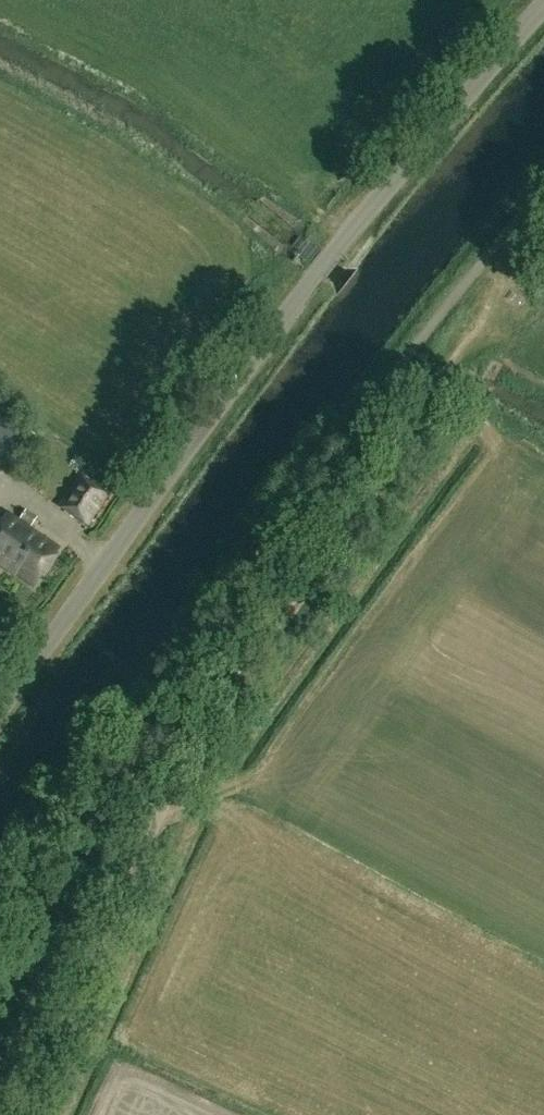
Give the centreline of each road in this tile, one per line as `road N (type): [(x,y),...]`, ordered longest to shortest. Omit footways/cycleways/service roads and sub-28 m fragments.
road 1 (track): [(498,243),(479,301),(356,525),(184,766),(33,1114)]
road 2 (unclassified): [(0,709),(316,273),(543,5)]

